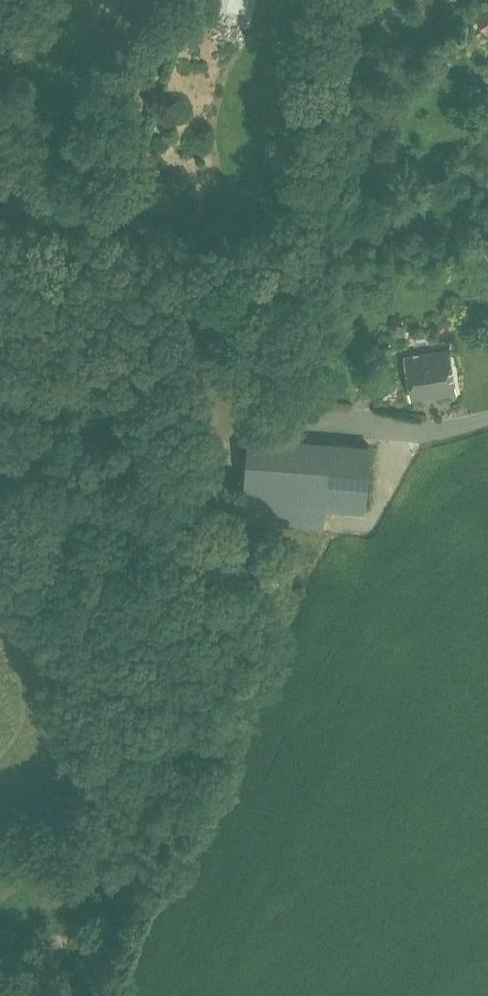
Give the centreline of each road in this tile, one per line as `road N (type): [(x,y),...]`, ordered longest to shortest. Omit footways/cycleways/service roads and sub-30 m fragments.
road 1 (unclassified): [(487,416),(431,427),(337,417)]

